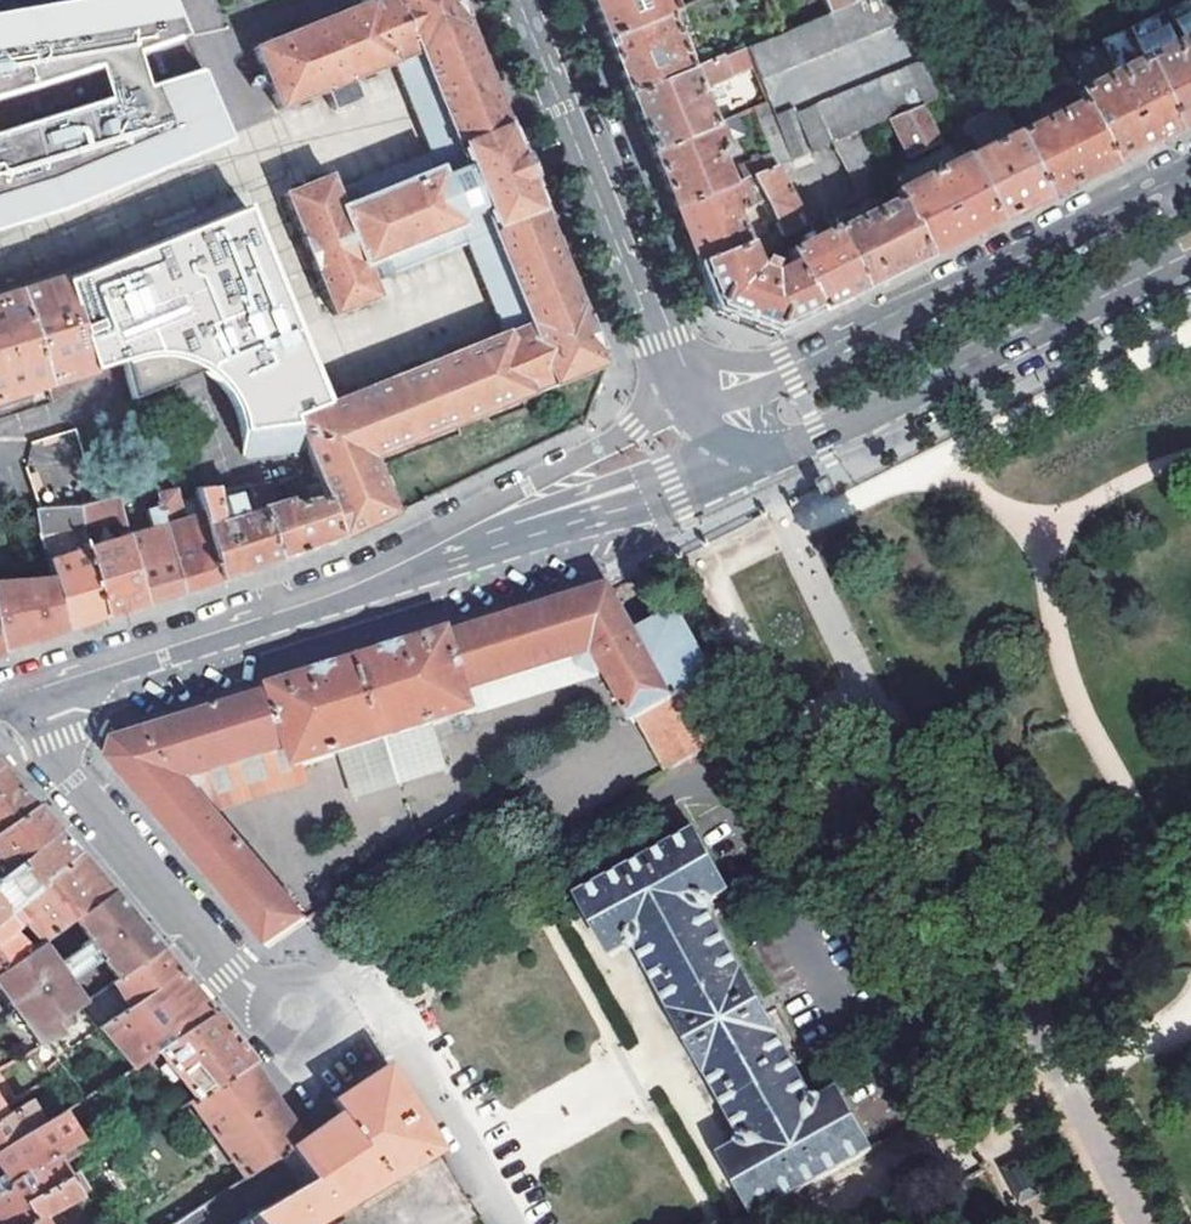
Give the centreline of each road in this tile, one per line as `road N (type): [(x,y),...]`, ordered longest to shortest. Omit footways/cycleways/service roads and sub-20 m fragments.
road 1 (secondary): [(1190,171),(756,379)]
road 2 (secondary): [(773,451),(860,420),(1190,257)]
road 3 (secondary): [(531,0),(700,398)]
road 4 (residential): [(40,688),(71,784),(231,971),(296,1012)]
road 5 (residential): [(357,592),(738,462)]
road 6 (residential): [(700,398),(634,426),(357,592)]
road 7 (residential): [(40,688),(357,592)]

